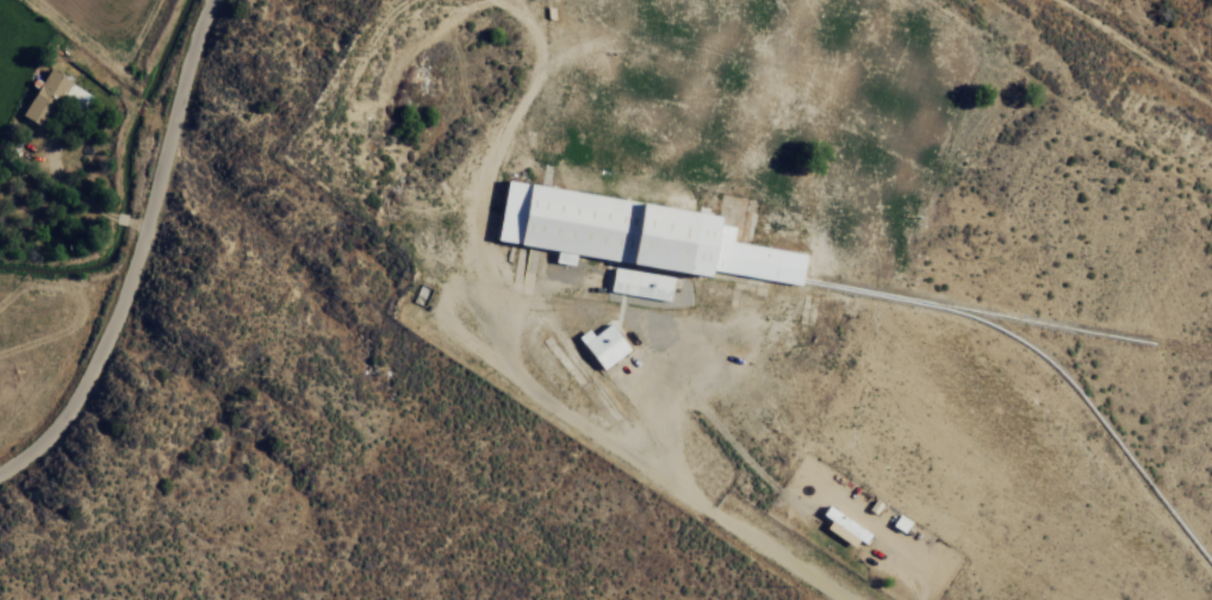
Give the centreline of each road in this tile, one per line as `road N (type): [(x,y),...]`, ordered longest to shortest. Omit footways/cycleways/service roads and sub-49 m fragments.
road 1 (residential): [(0,468),(21,462),(106,338),(202,0)]

